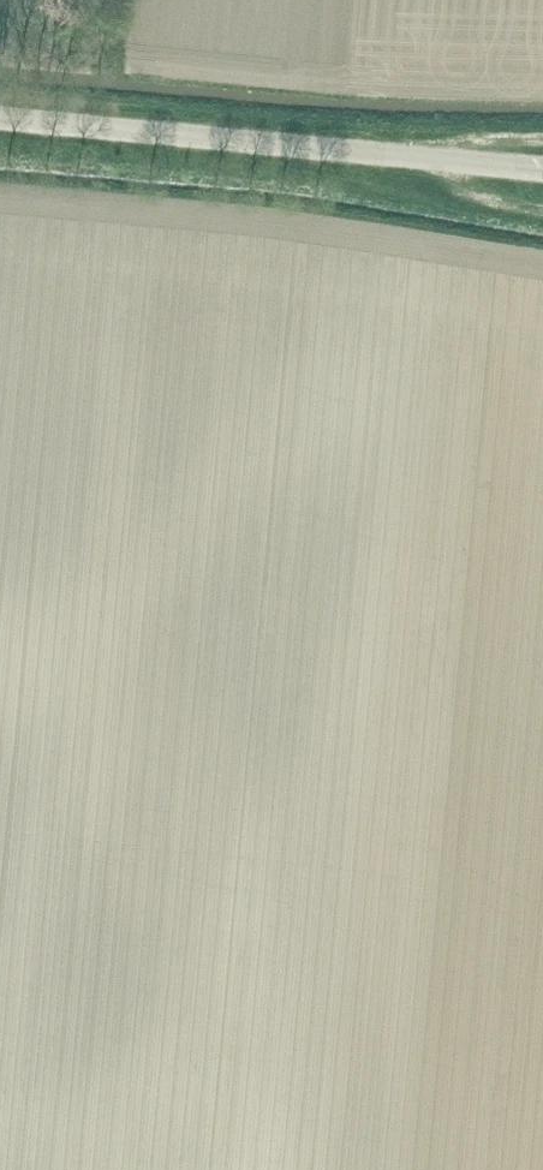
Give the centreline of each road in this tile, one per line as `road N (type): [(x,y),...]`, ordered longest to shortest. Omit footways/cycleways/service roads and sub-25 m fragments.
road 1 (unclassified): [(542,174),(0,123)]

